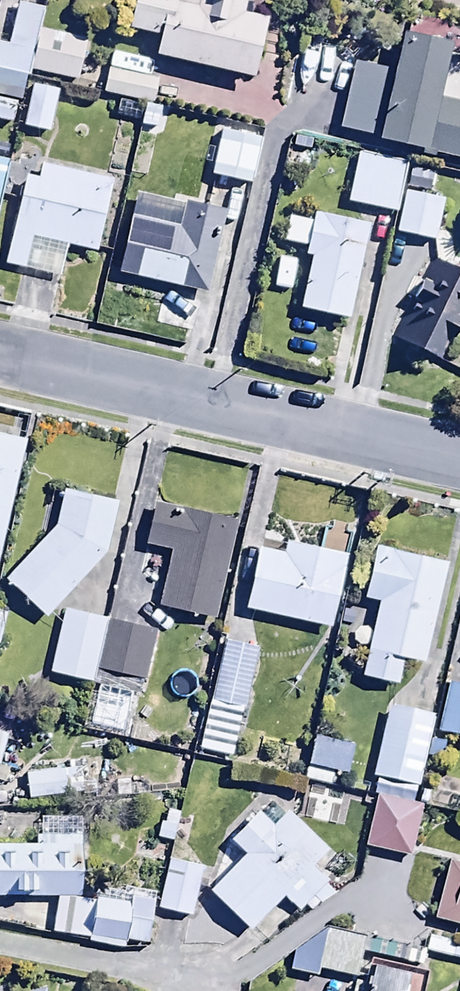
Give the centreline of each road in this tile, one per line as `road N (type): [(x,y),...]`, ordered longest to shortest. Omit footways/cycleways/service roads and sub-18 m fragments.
road 1 (residential): [(0,353),(459,459)]

